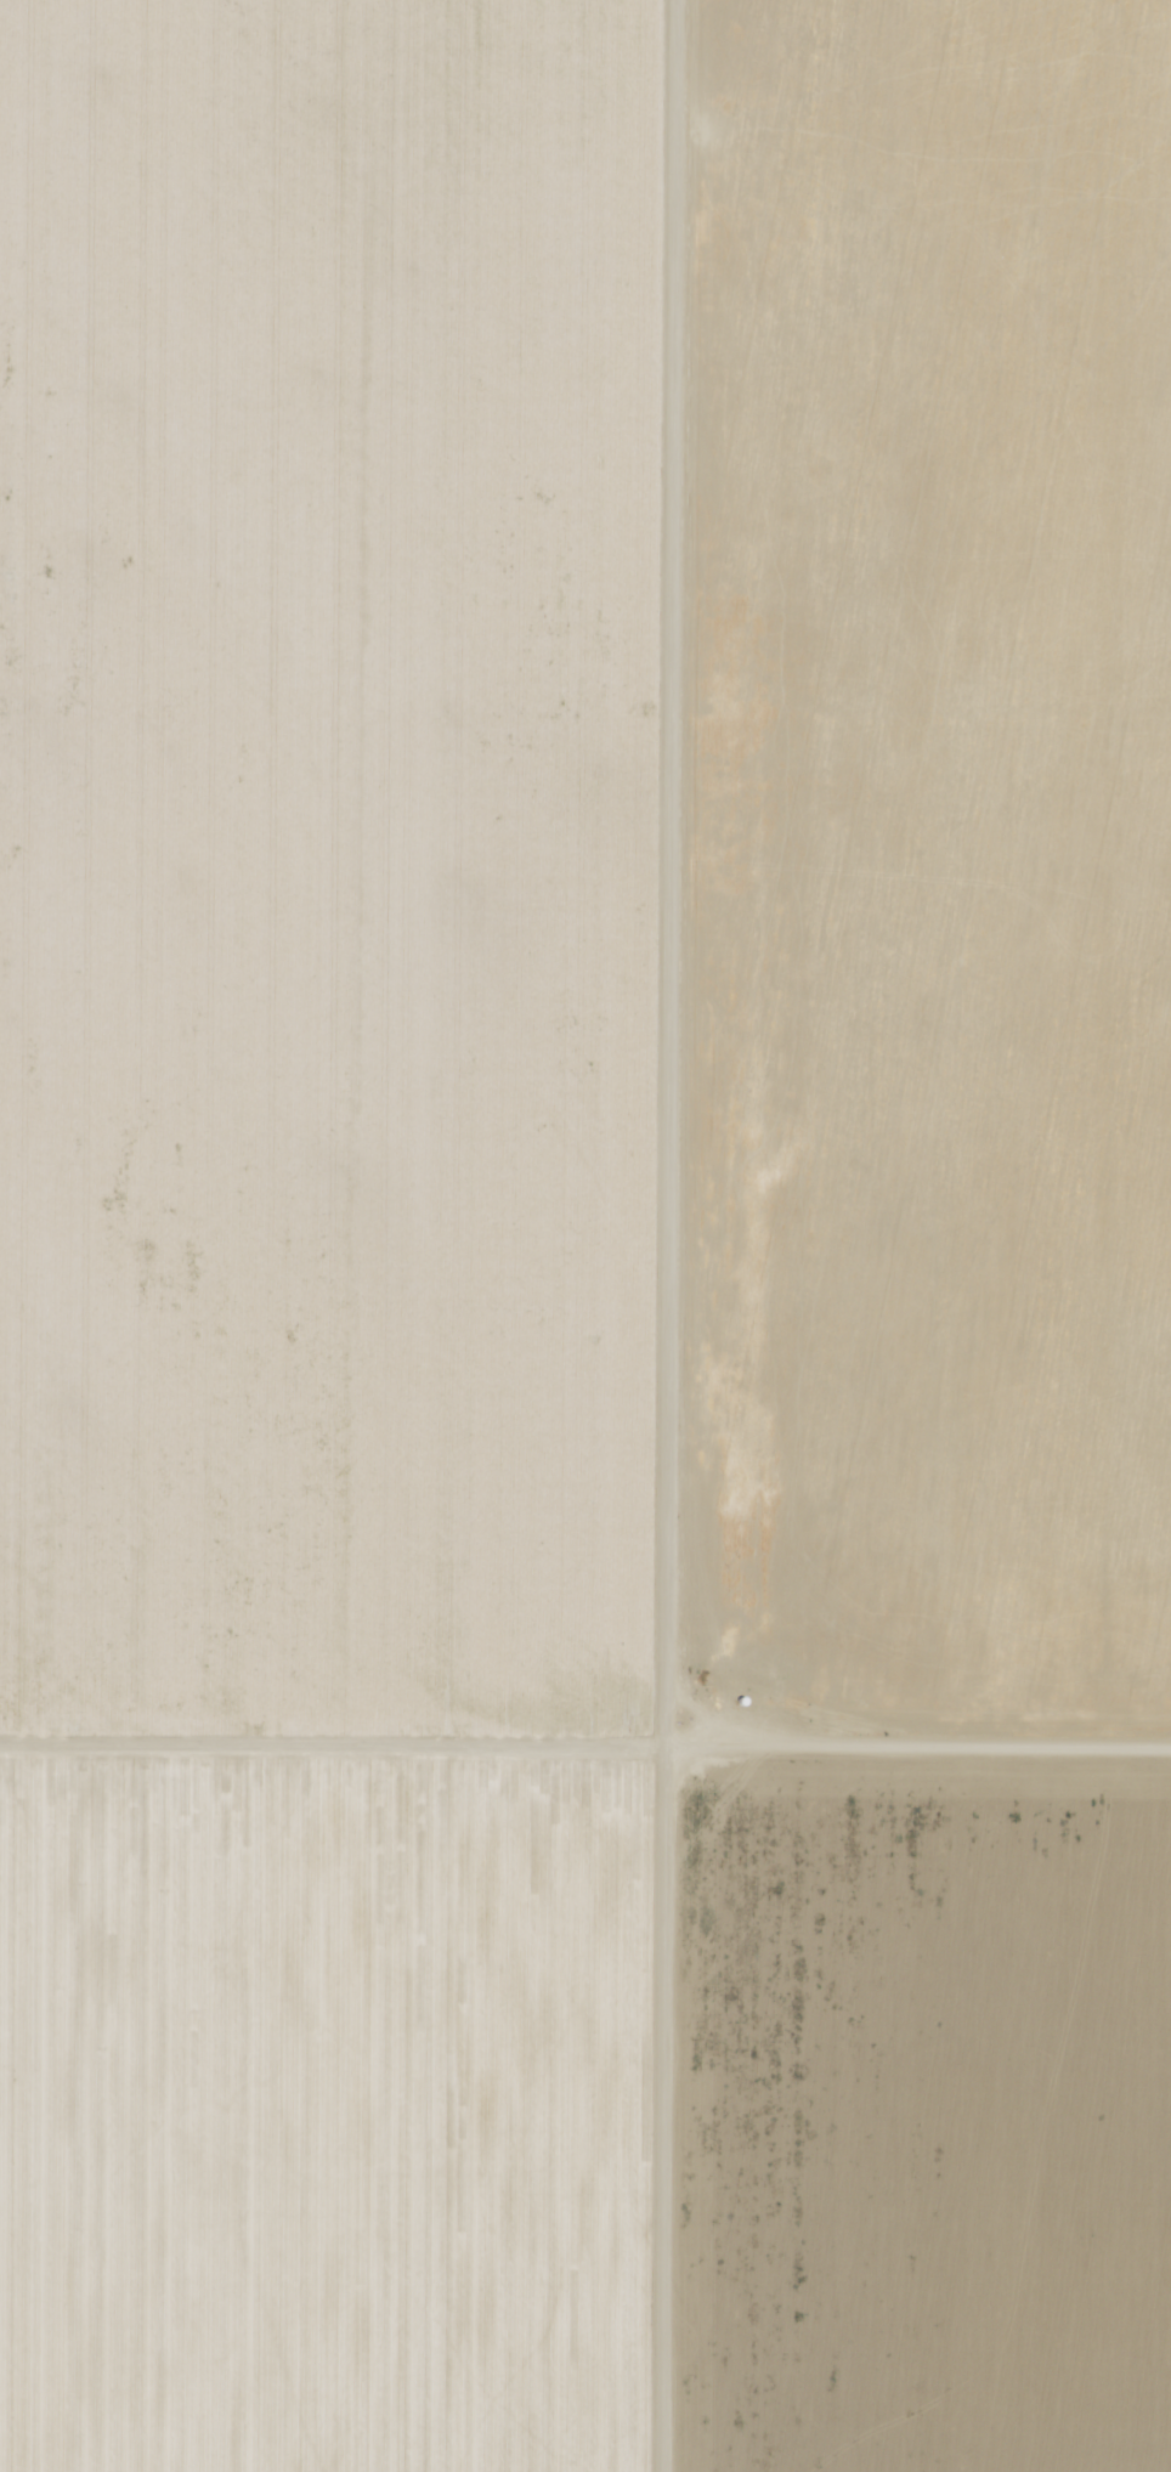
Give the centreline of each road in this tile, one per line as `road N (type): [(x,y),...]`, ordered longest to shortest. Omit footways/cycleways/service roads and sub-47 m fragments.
road 1 (residential): [(690,1746),(703,0)]
road 2 (residential): [(1170,1750),(0,1743)]
road 3 (residential): [(681,2471),(690,1746)]

